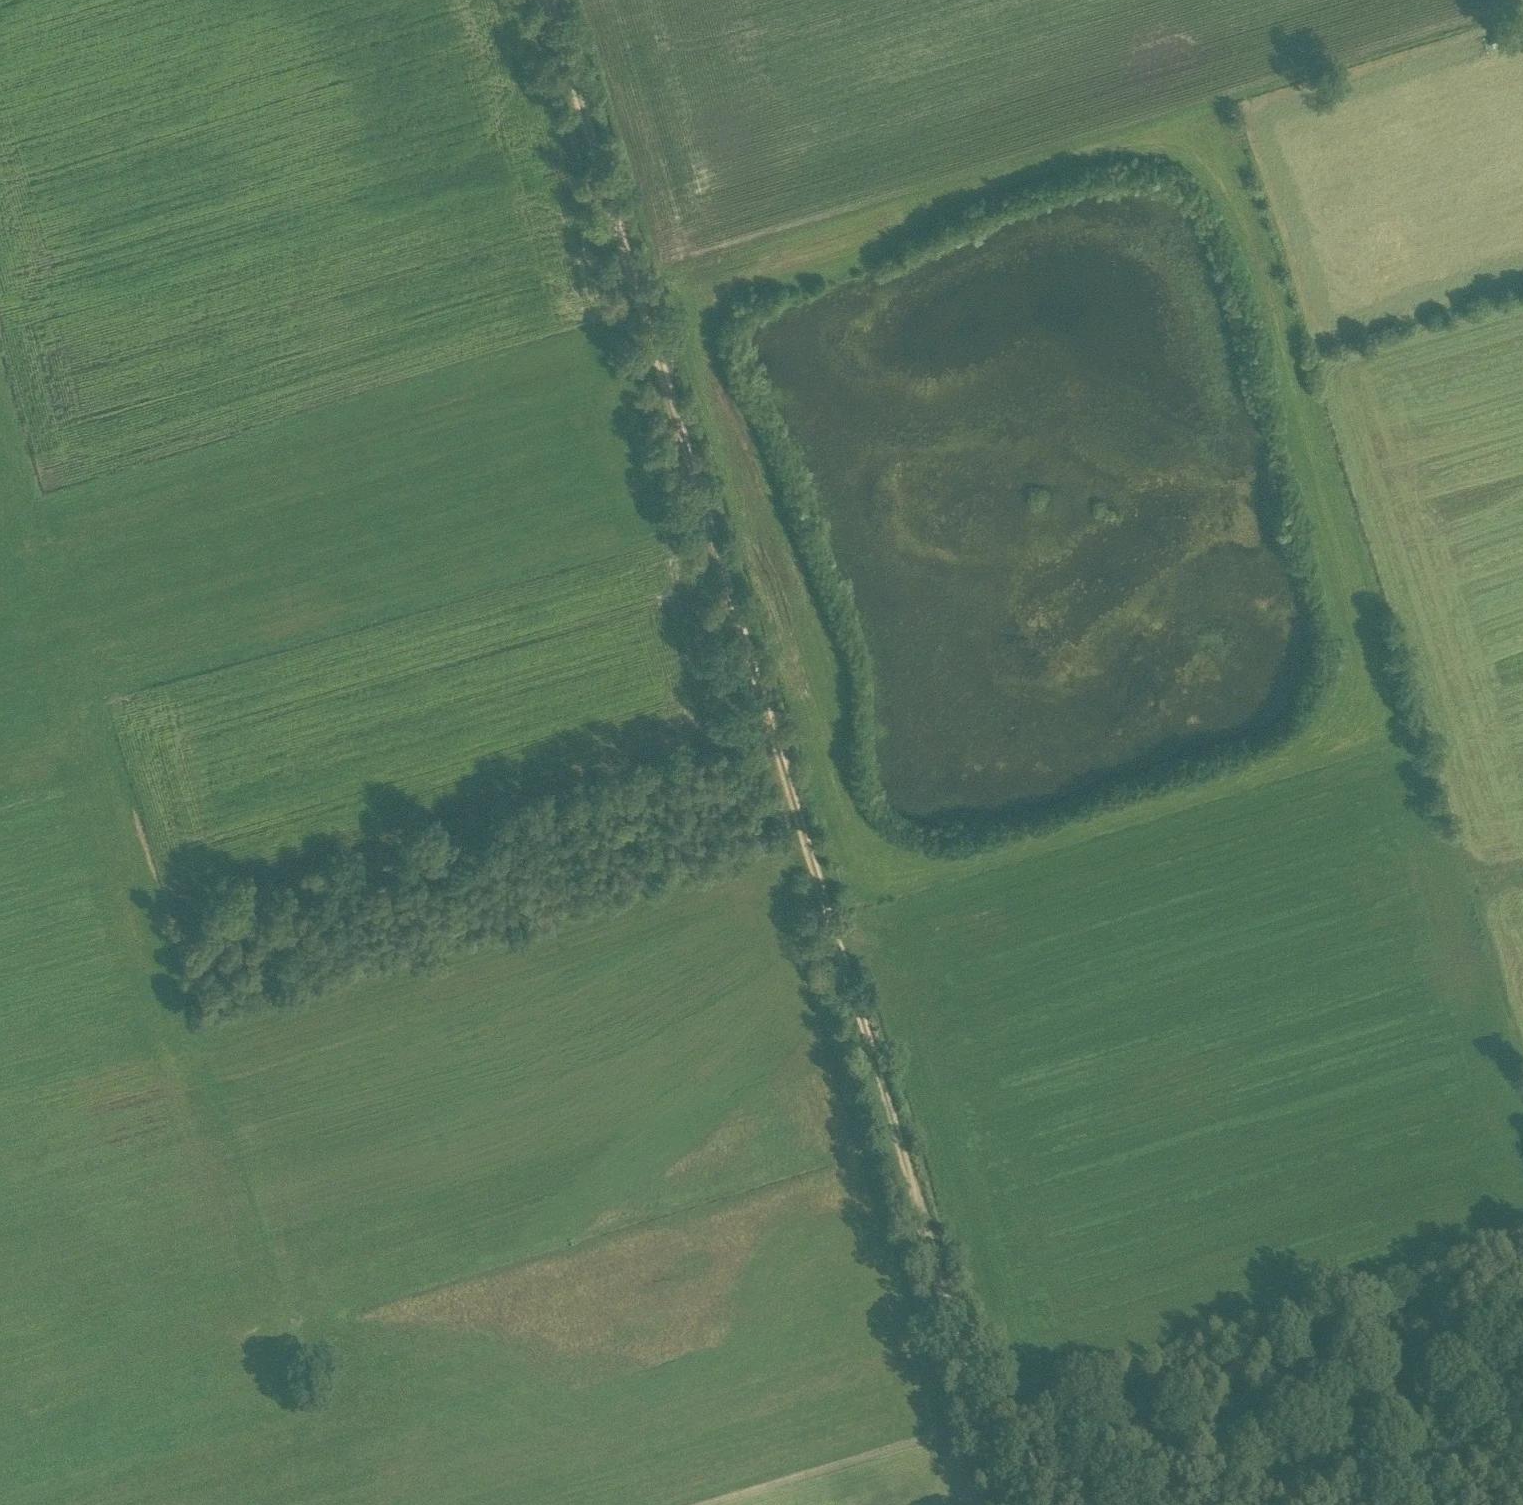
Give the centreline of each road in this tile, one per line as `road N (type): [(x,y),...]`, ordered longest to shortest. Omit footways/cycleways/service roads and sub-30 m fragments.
road 1 (track): [(546,0),(1009,1504)]

